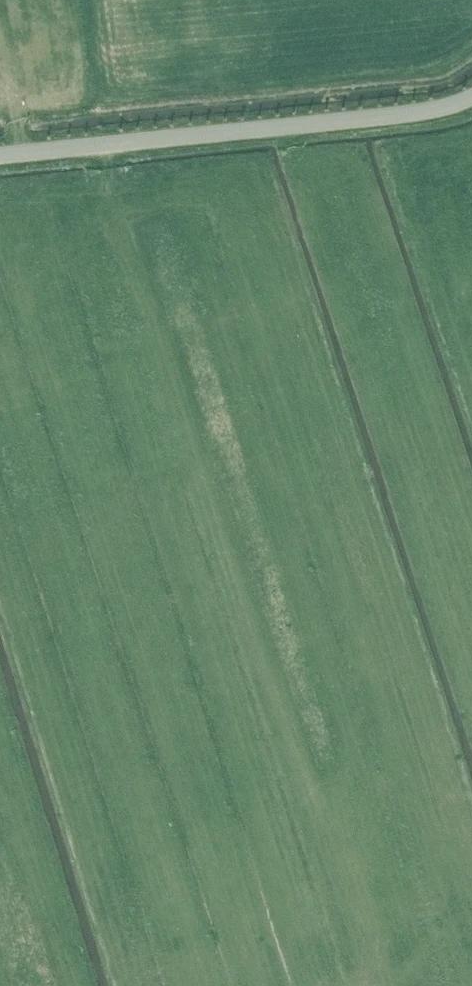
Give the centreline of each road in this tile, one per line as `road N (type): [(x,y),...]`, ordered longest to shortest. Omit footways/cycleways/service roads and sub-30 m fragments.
road 1 (unclassified): [(471,97),(409,113),(0,155)]
road 2 (track): [(20,154),(19,111),(53,39),(44,16),(26,0)]

